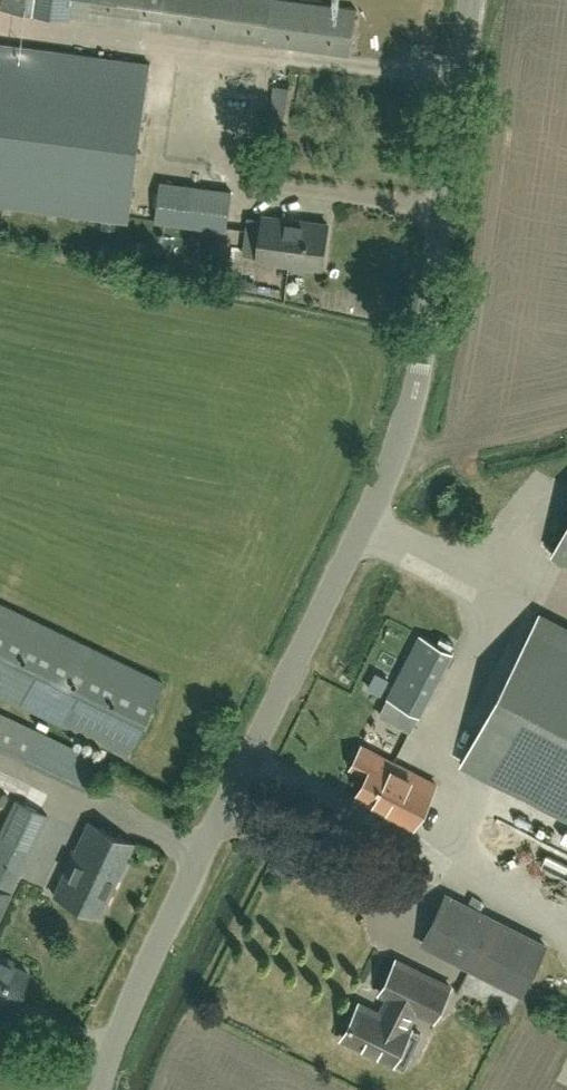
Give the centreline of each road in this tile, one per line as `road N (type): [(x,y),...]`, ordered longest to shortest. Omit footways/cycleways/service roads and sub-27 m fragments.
road 1 (unclassified): [(110,1089),(145,995),(306,683),(387,497),(444,261),(479,0)]

